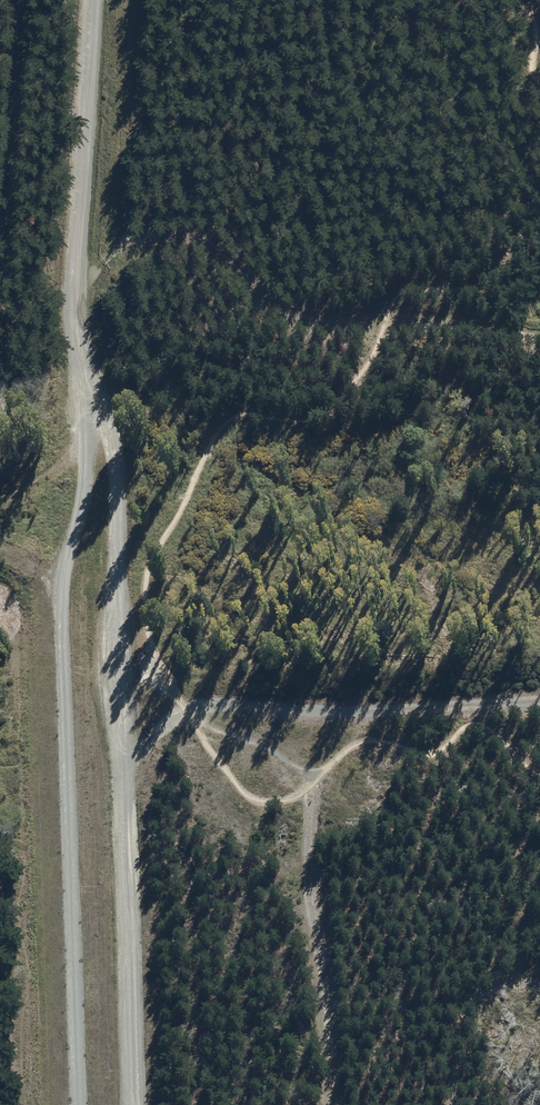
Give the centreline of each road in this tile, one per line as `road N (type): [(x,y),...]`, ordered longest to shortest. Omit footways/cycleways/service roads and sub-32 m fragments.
road 1 (unclassified): [(76,1104),(61,595),(80,500),(87,382)]
road 2 (unclassified): [(78,279),(147,234),(183,228),(296,311),(328,321),(539,335)]
road 3 (unclassified): [(120,753),(194,718),(229,712),(539,697)]
road 4 (unclassified): [(87,382),(116,495),(120,753)]
road 5 (unclassified): [(120,753),(132,1104)]
road 6 (track): [(309,782),(310,927),(328,1104)]
road 7 (unclassified): [(78,279),(96,0)]
road 8 (track): [(0,195),(21,0)]
road 9 (track): [(0,323),(13,278),(0,199)]

